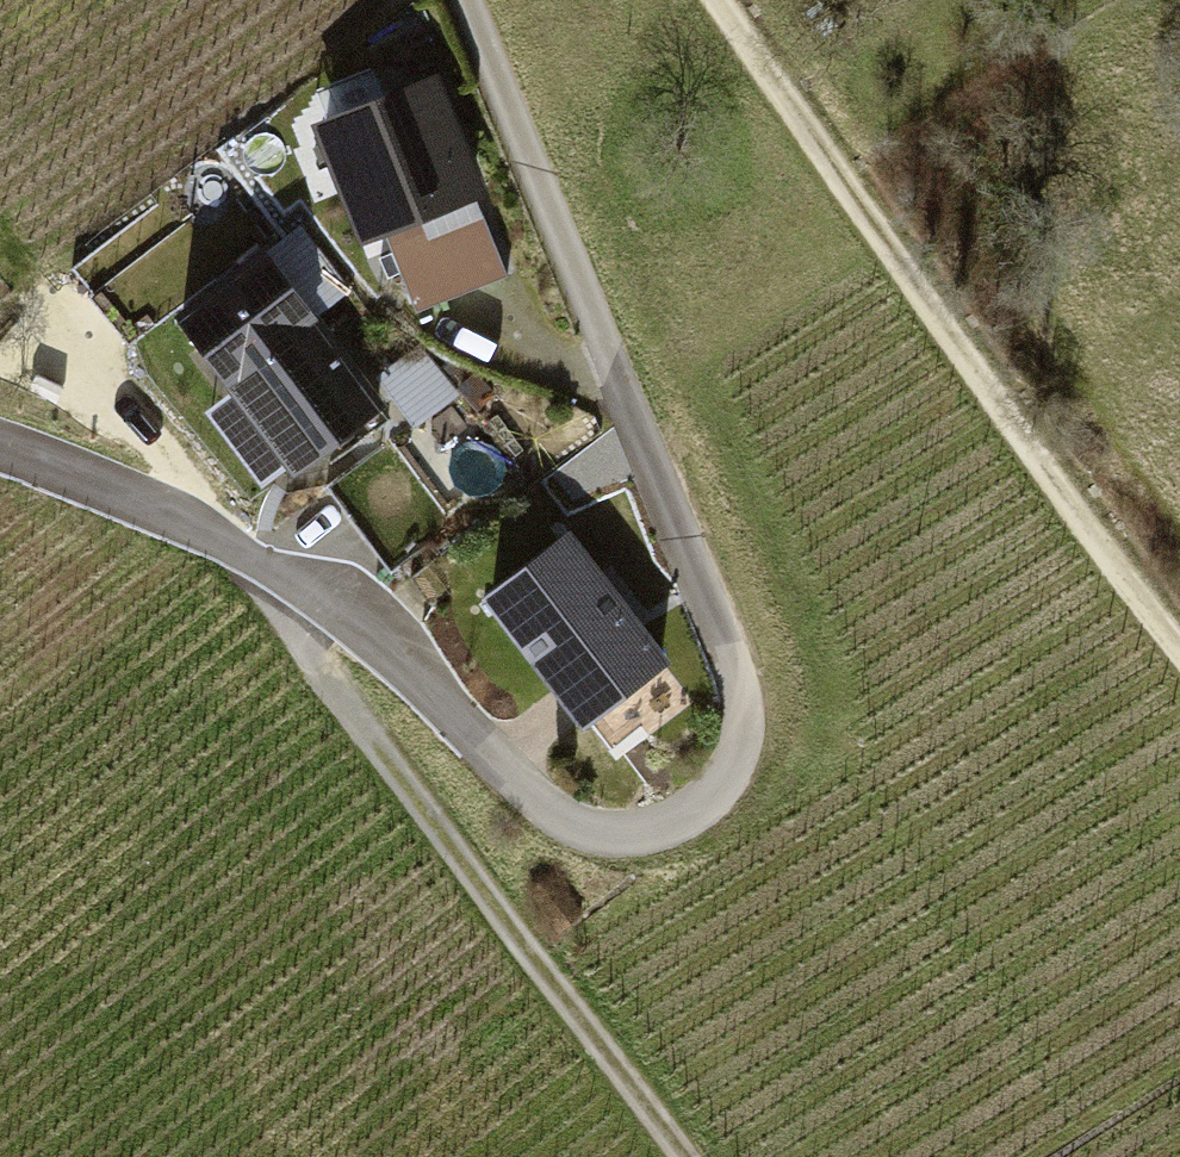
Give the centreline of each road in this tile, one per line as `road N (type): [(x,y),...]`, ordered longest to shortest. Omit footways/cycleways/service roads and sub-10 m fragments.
road 1 (residential): [(0,444),(143,495),(270,561),(493,750),(555,817),(613,835),(666,824),(712,793),(740,752),(748,717),(740,681),(463,0)]
road 2 (track): [(724,0),(1179,631)]
road 3 (track): [(680,1156),(302,643),(270,561)]

